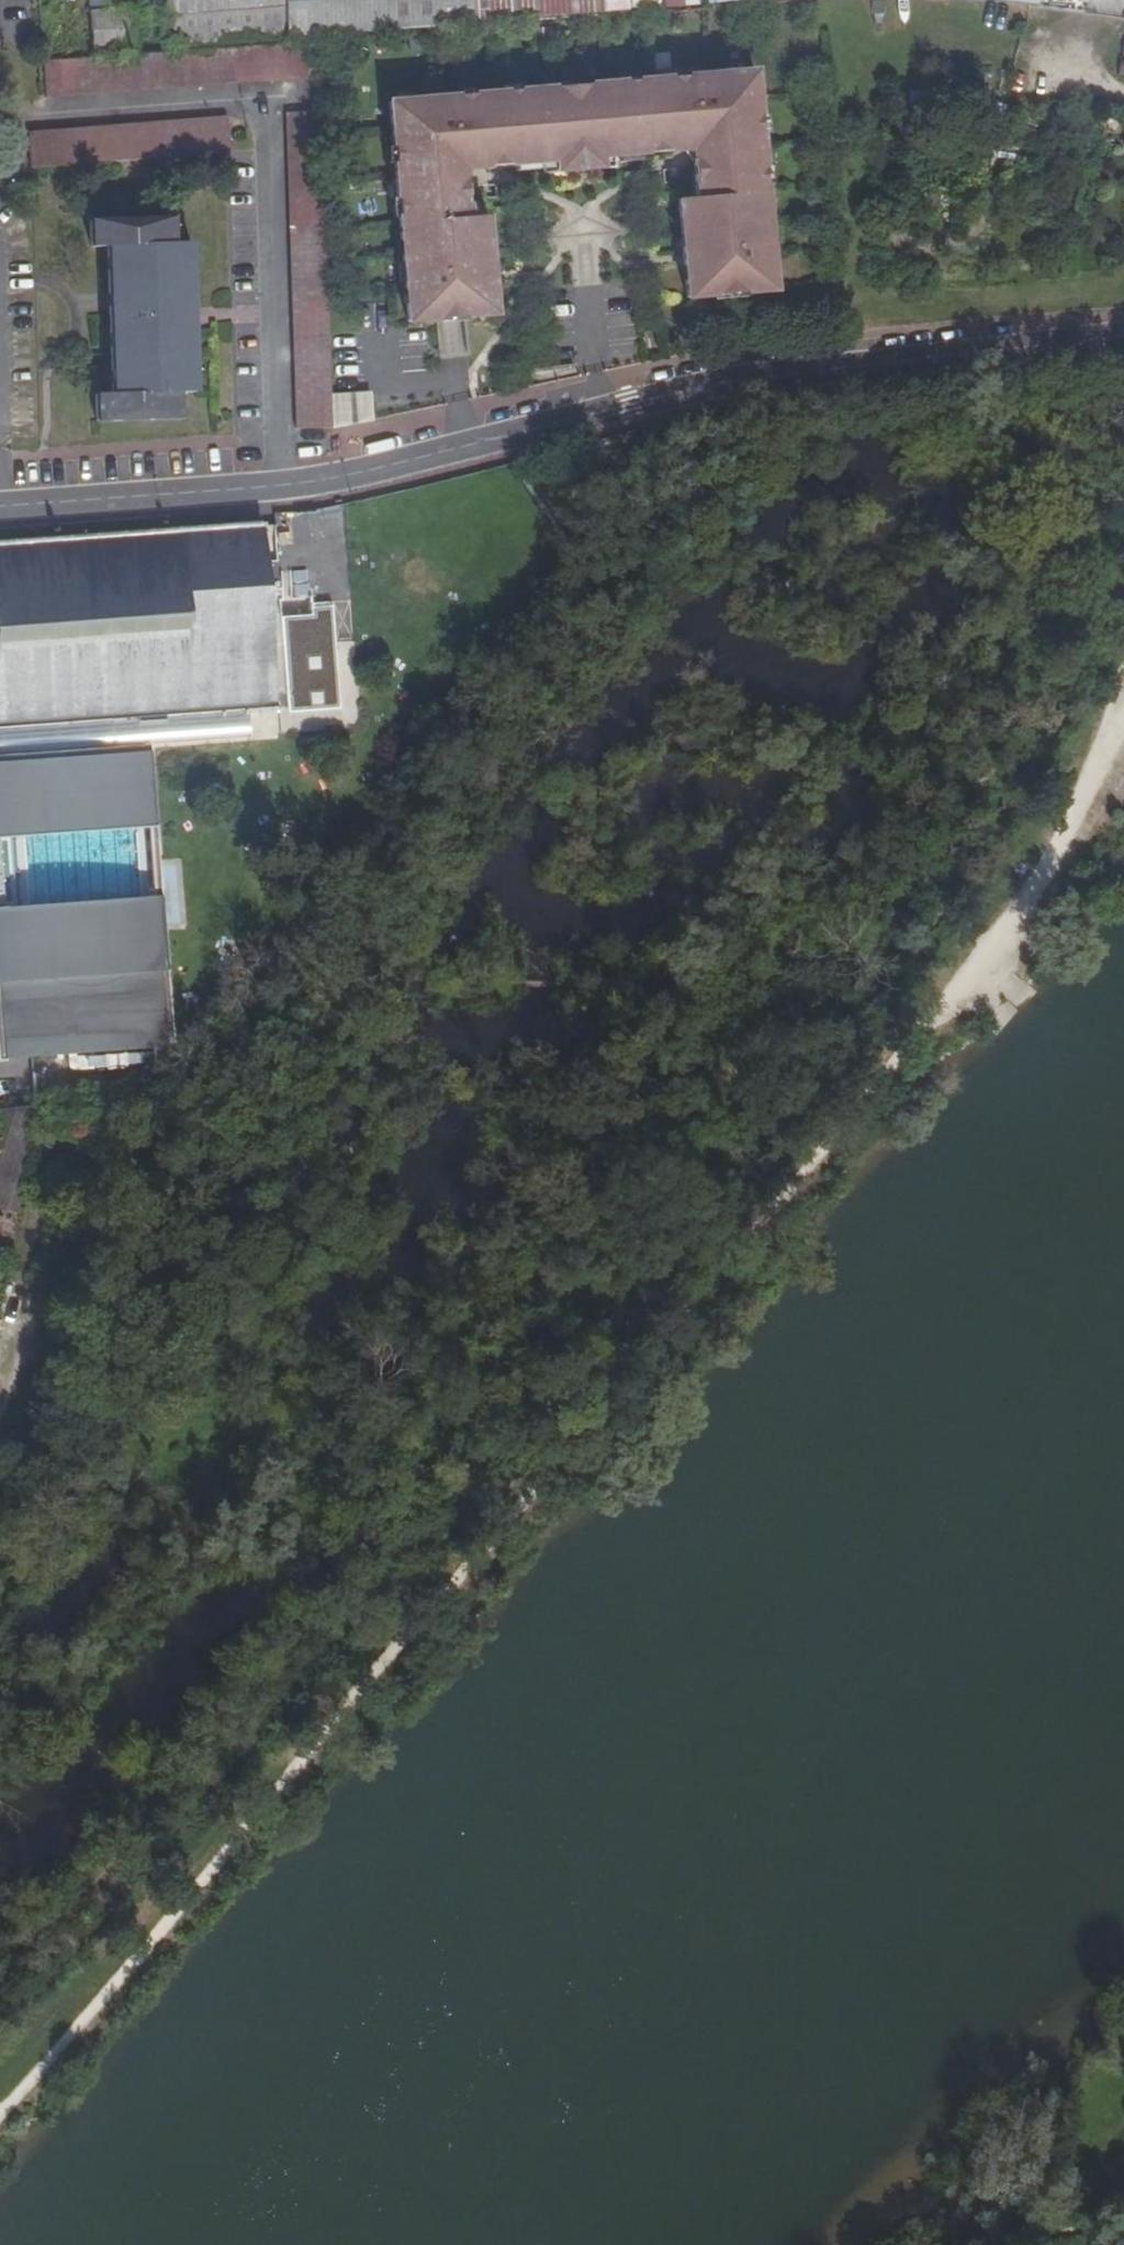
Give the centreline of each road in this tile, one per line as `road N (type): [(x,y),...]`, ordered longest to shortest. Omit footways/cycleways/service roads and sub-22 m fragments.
road 1 (residential): [(0,509),(342,483),(629,408),(1123,342)]

